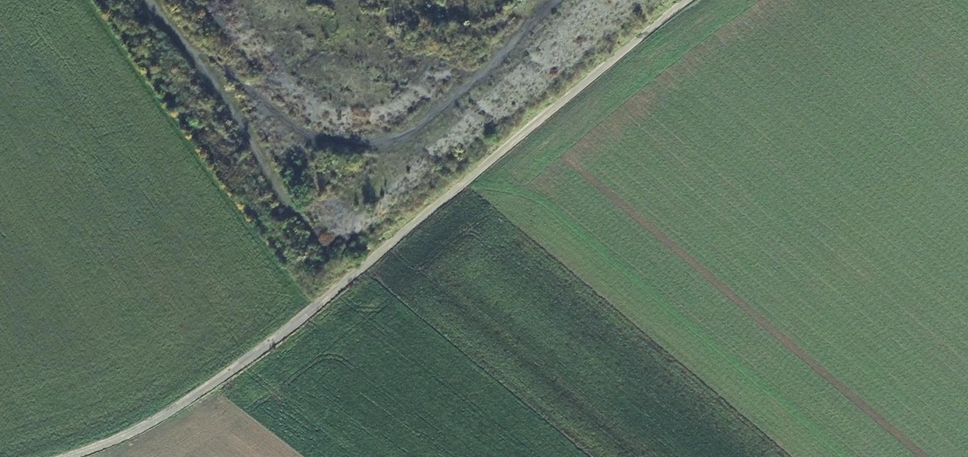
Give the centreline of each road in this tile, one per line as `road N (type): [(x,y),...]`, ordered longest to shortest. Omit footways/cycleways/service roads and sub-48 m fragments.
road 1 (track): [(697,0),(200,394),(73,456)]

